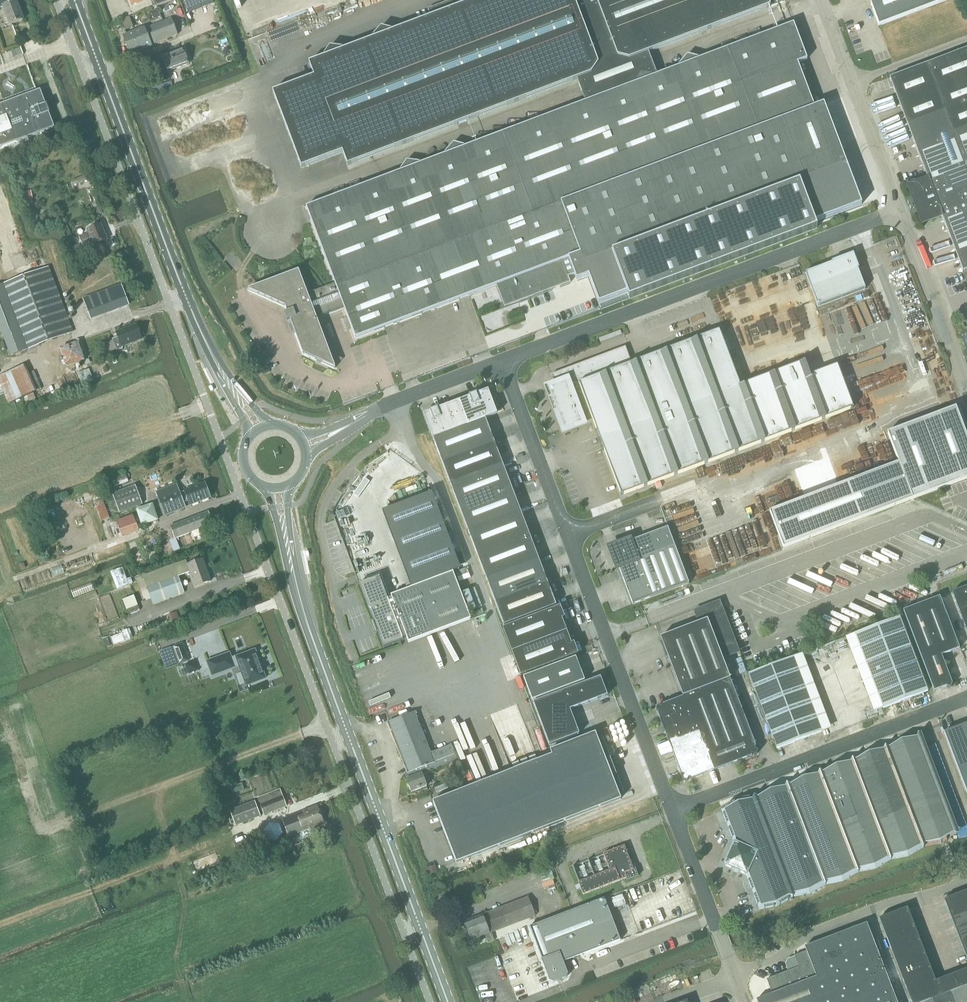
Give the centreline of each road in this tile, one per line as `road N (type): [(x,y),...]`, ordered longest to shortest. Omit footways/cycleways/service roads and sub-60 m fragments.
road 1 (unclassified): [(170,303),(430,1001)]
road 2 (primary): [(449,1001),(293,572)]
road 3 (unclassified): [(503,364),(901,212)]
road 4 (unclassified): [(57,0),(170,303)]
road 5 (primary): [(187,297),(75,0)]
road 6 (unclassified): [(674,811),(966,699)]
road 7 (unclassified): [(674,811),(568,535)]
road 8 (unclassified): [(737,975),(816,931),(966,884)]
road 9 (unclassified): [(489,610),(440,483),(405,429)]
road 10 (unclassified): [(334,583),(321,531),(327,500),(350,468),(405,429)]
road 11 (unclassified): [(966,384),(901,212)]
road 12 (unclassified): [(568,535),(503,364)]
road 13 (unclassified): [(737,975),(674,811)]
road 14 (unclassified): [(901,212),(853,87)]
road 15 (unclassified): [(853,87),(966,42)]

